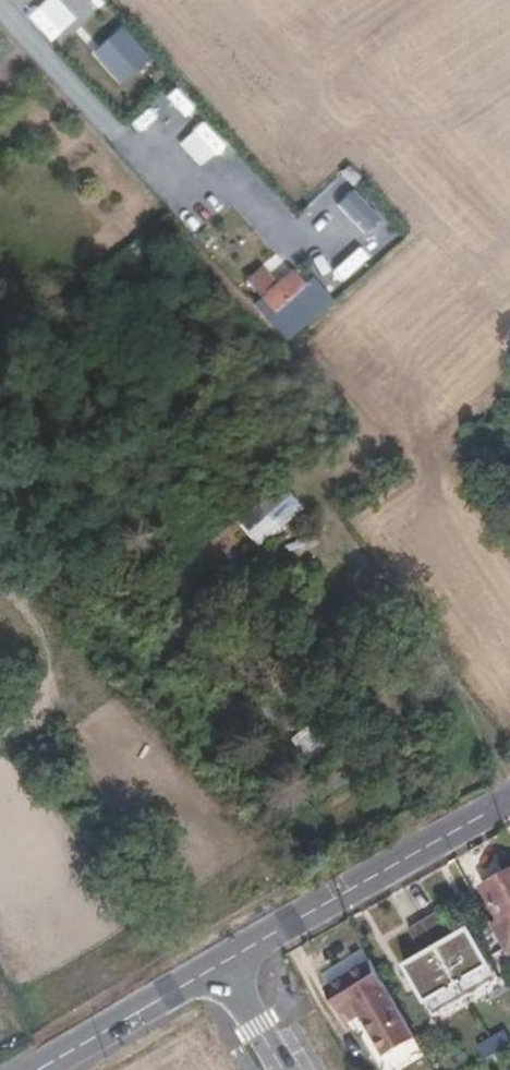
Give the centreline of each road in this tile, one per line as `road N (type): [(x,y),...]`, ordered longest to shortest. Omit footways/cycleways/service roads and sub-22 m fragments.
road 1 (secondary): [(224,961),(509,799)]
road 2 (secondary): [(36,1069),(224,961)]
road 3 (tertiary): [(224,961),(284,1069)]

